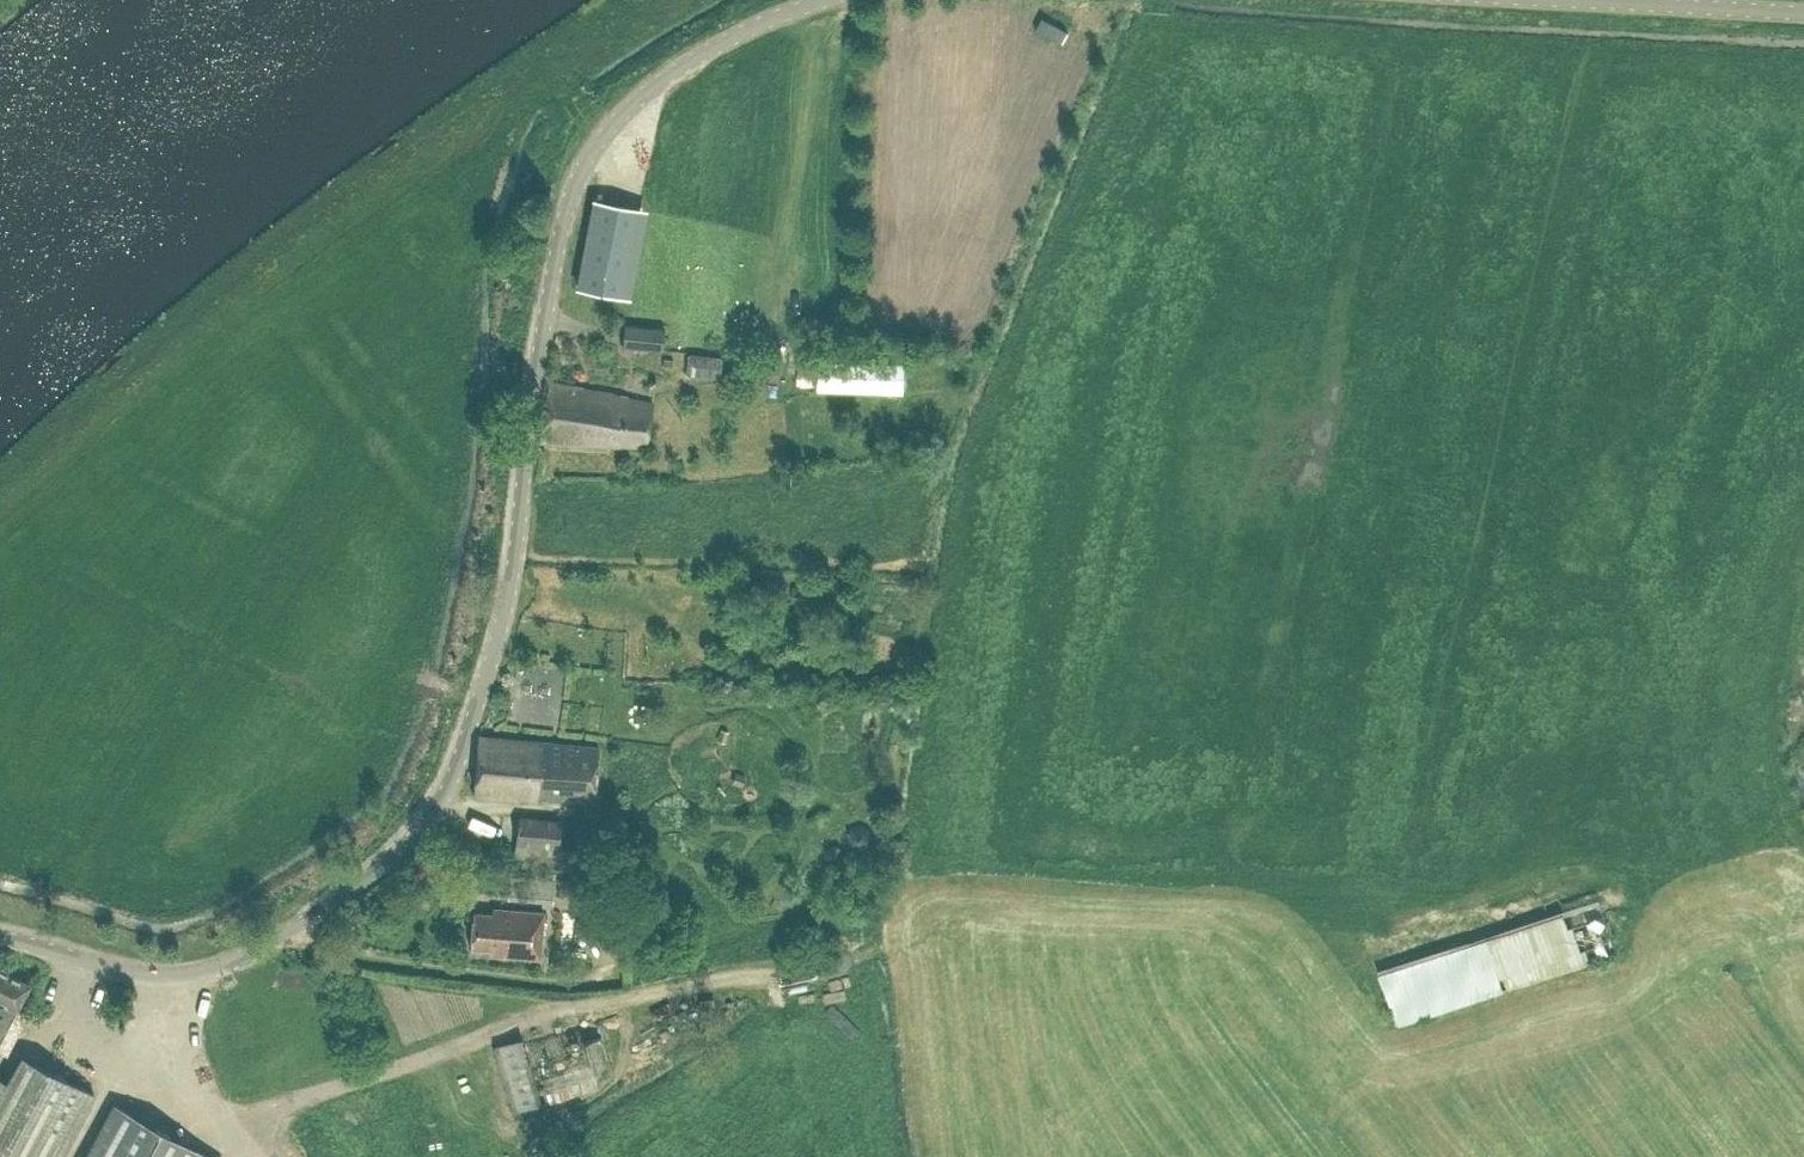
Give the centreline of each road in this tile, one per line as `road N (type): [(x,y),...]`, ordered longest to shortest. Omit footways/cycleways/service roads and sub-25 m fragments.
road 1 (unclassified): [(0,934),(128,975),(189,975),(312,916),(424,821),(459,754),(507,596),(547,299),(575,176),(594,140),(669,73),(760,22),(820,0)]
road 2 (track): [(1344,925),(1265,913),(1000,903),(828,965),(574,1003),(509,1020),(389,1067),(210,1119)]
road 3 (track): [(807,4),(785,322)]
road 4 (unclassified): [(1590,0),(1803,12)]

